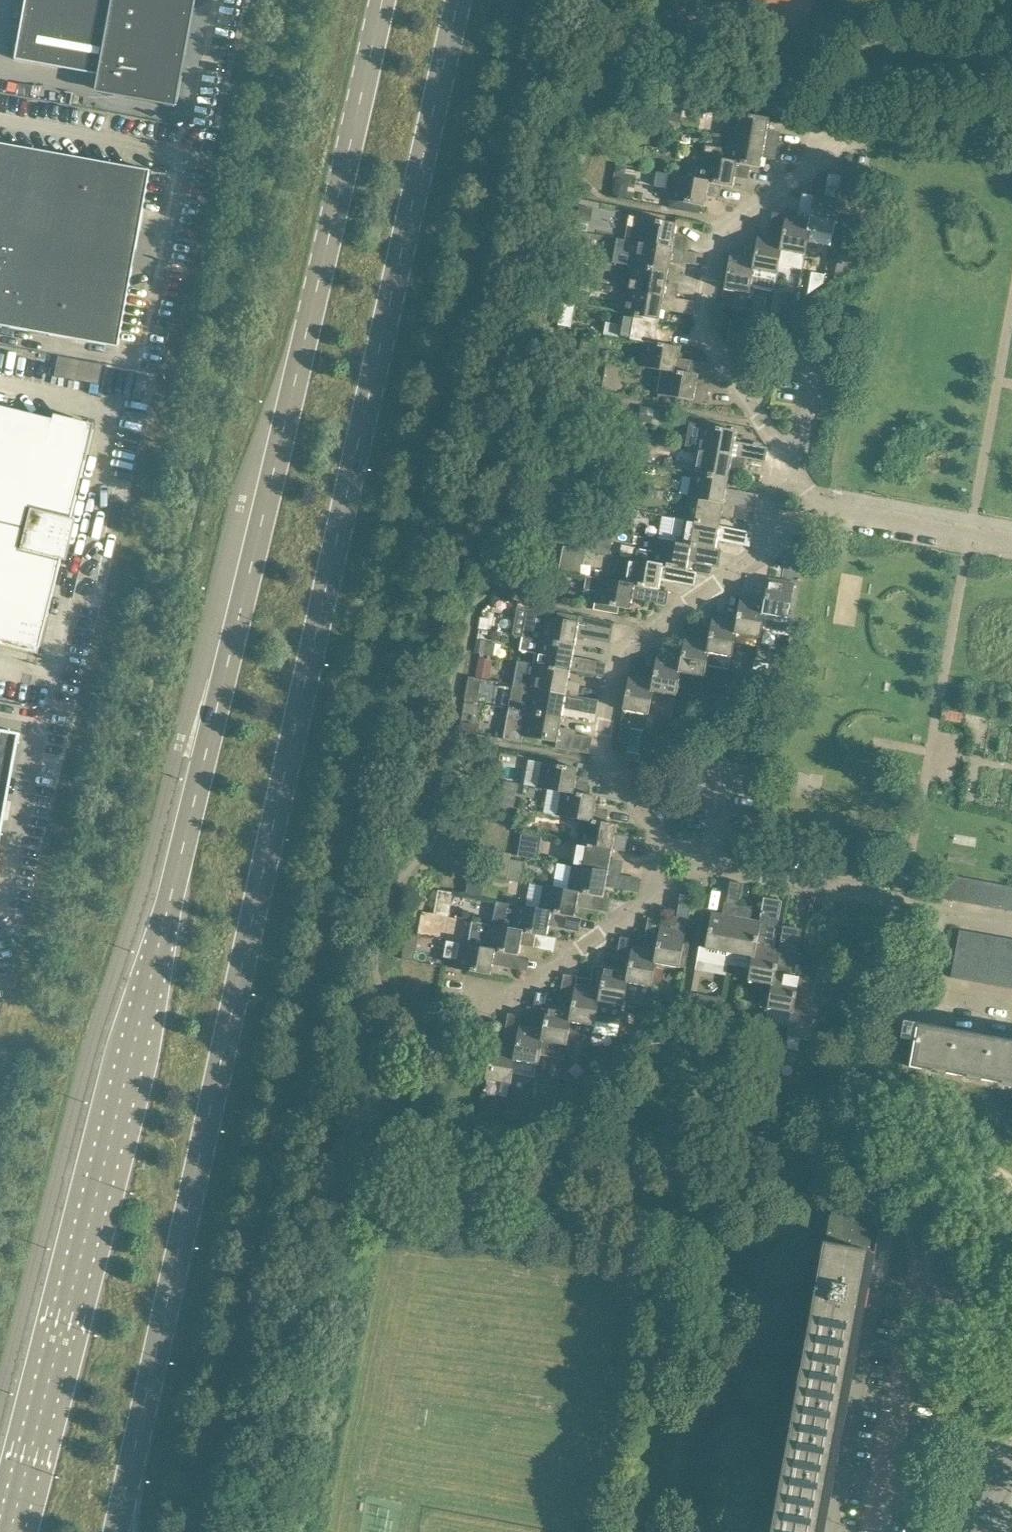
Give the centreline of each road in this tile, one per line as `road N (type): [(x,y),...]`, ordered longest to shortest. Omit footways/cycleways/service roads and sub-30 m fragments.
road 1 (secondary): [(373,0),(284,413),(12,1531)]
road 2 (secondary): [(116,1531),(459,0)]
road 3 (residential): [(665,850),(603,755),(622,649),(784,537),(786,524)]
road 4 (residential): [(788,461),(704,333),(723,233),(823,153)]
road 5 (residential): [(1011,1312),(918,1295),(876,1531)]
road 6 (residential): [(466,999),(498,1005),(667,881)]
road 7 (residential): [(902,904),(709,868)]
road 8 (residential): [(817,343),(799,452),(788,461)]
road 9 (residential): [(891,517),(1011,540)]

